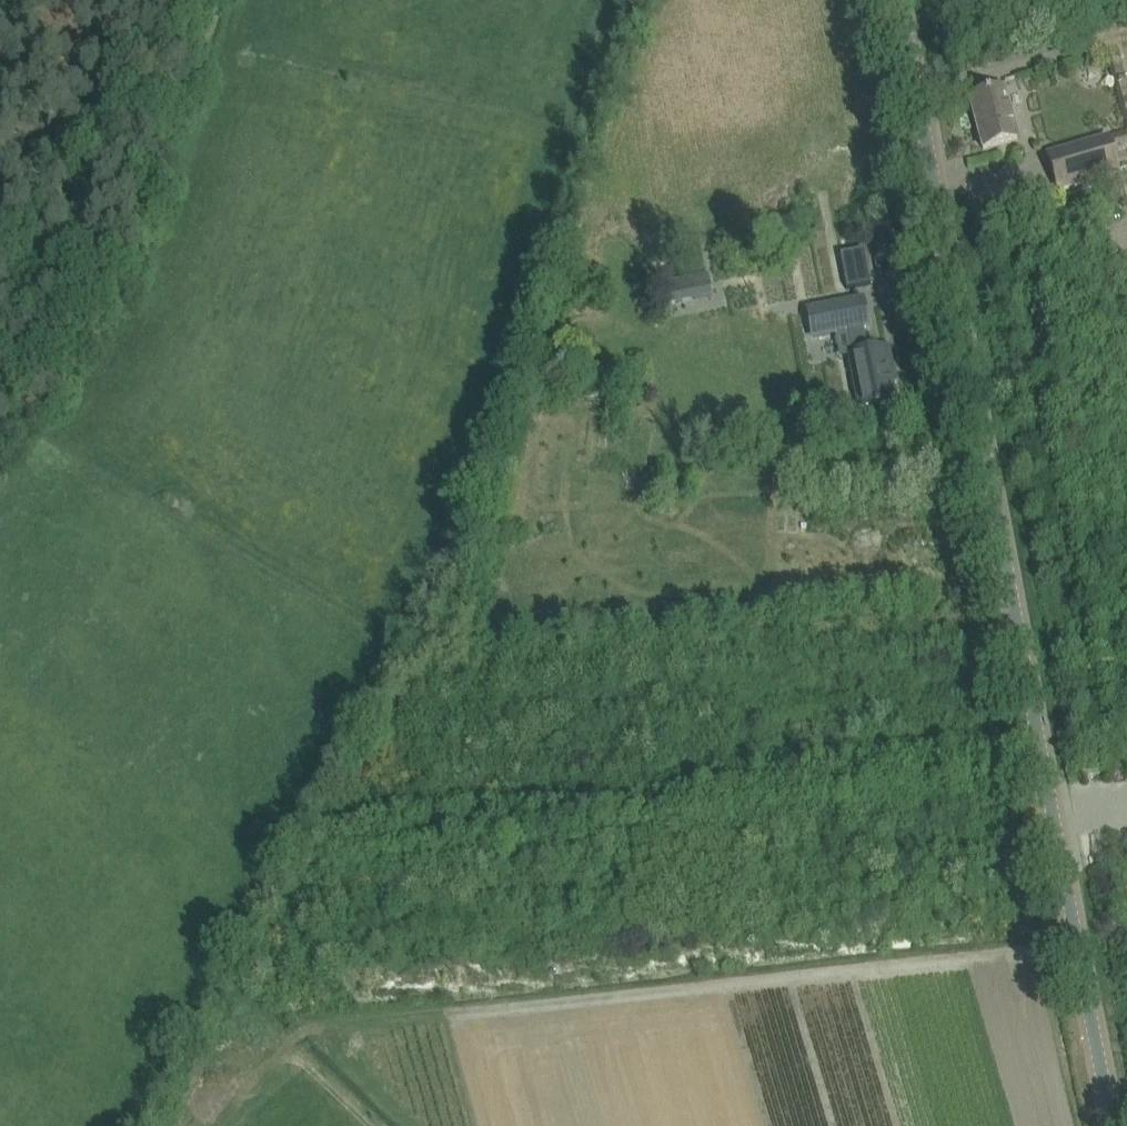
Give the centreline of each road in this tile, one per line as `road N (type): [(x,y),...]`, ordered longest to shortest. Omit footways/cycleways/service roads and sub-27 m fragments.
road 1 (tertiary): [(1106,1125),(1061,928),(887,0)]

